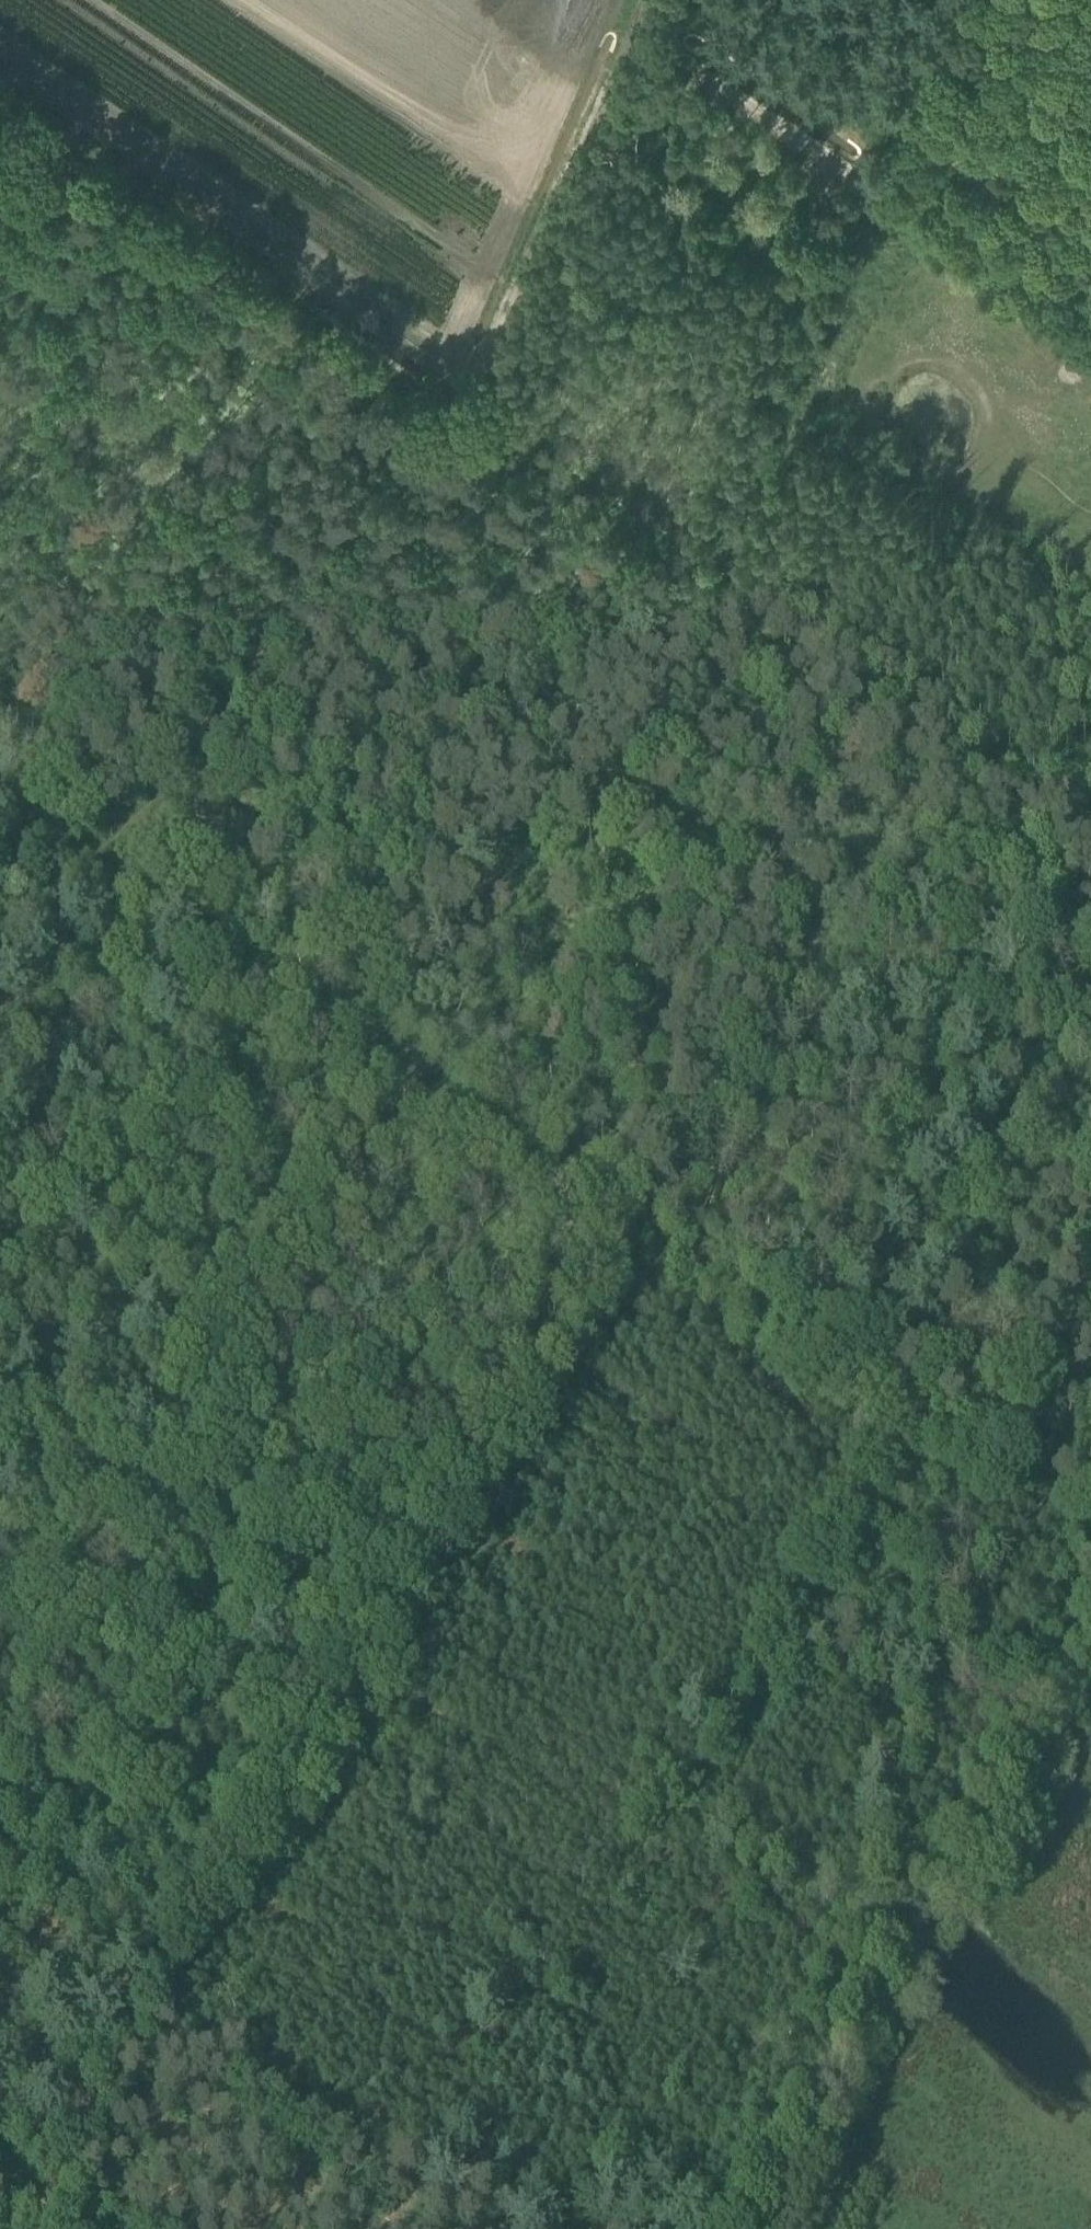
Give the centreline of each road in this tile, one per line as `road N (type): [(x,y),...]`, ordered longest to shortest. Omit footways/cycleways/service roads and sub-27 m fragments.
road 1 (track): [(643,20),(471,390)]
road 2 (track): [(895,203),(643,20)]
road 3 (track): [(1090,338),(895,203)]
road 4 (track): [(895,203),(935,167),(1090,78)]
road 5 (track): [(0,2158),(104,2228)]

